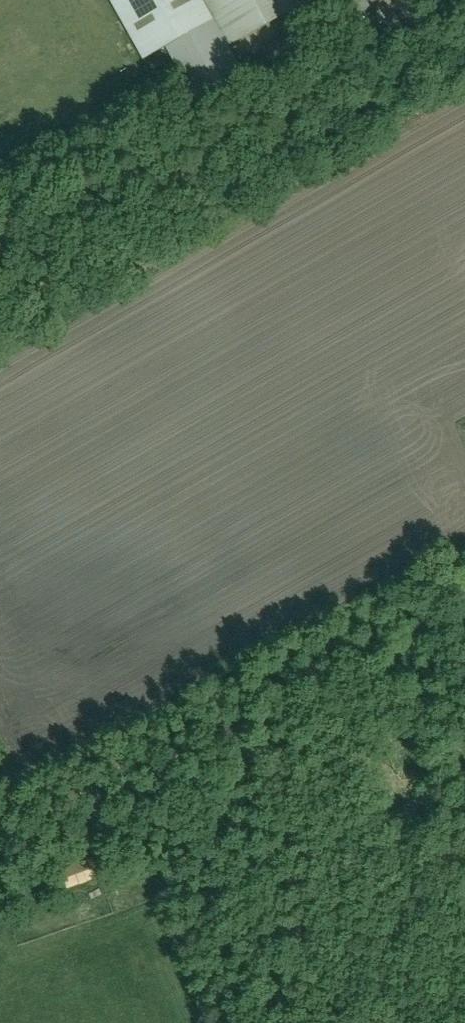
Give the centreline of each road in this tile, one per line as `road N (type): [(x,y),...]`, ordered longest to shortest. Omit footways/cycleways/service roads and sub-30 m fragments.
road 1 (track): [(464,606),(448,619),(374,632),(327,655),(259,724),(182,759),(147,805),(105,826)]

